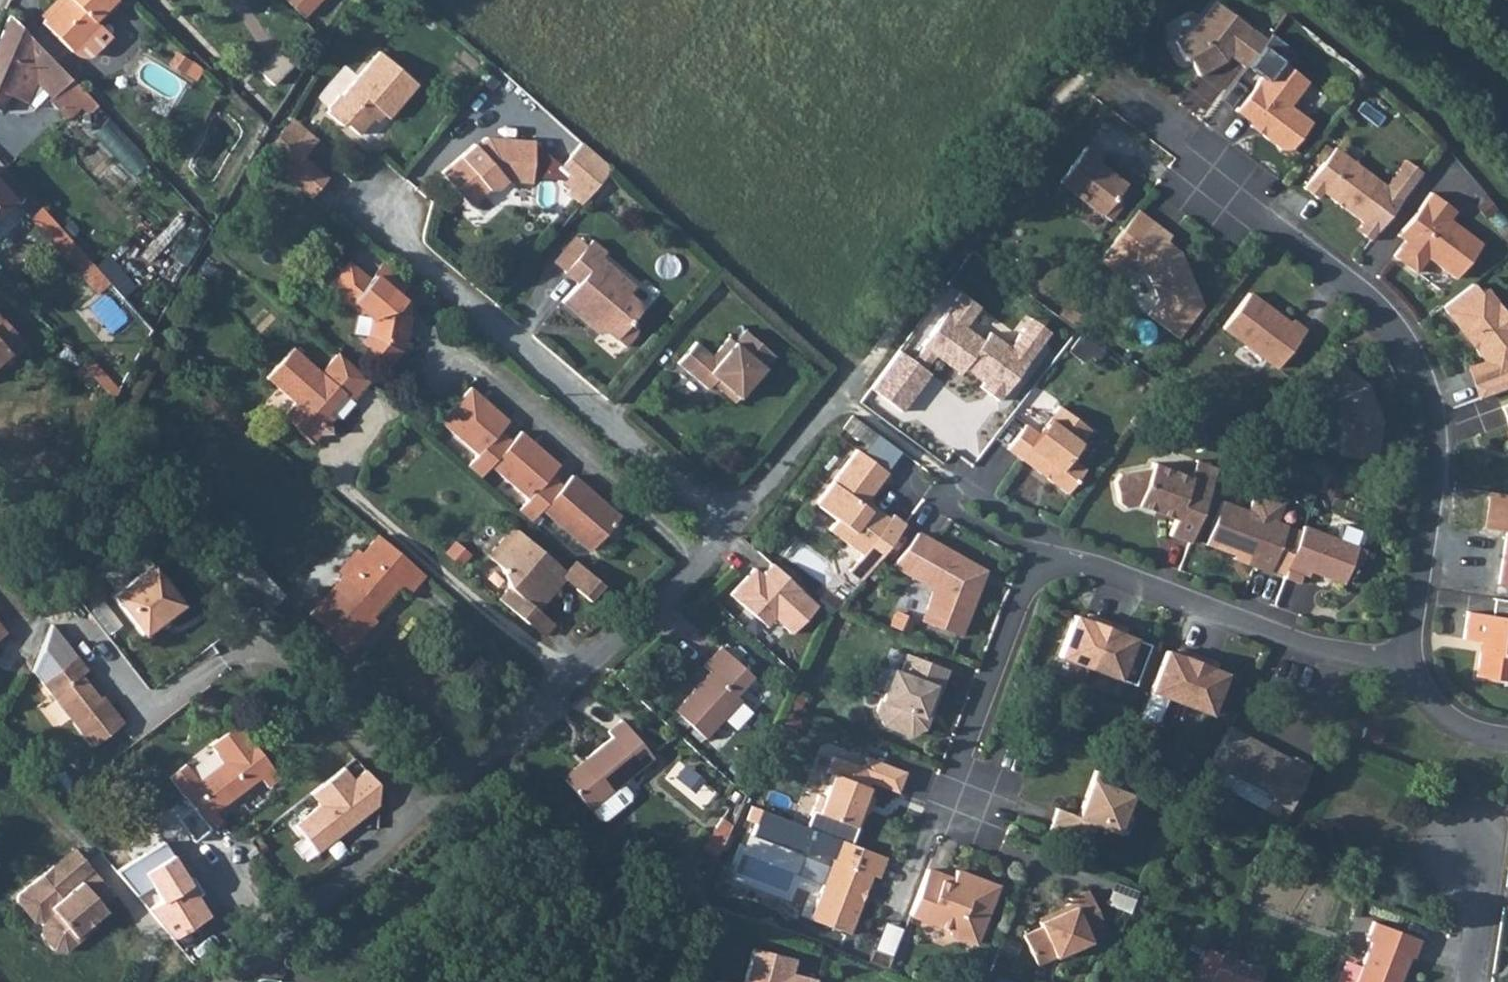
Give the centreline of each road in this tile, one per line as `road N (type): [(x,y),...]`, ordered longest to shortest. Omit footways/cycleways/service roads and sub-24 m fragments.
road 1 (residential): [(1401,668),(1434,451),(1428,383),(1378,302),(1280,220)]
road 2 (residential): [(734,529),(411,255),(380,208)]
road 3 (residential): [(734,529),(411,814)]
road 4 (residential): [(1401,668),(1049,552)]
road 5 (residential): [(1280,220),(1262,205),(1249,162),(1192,126),(1181,151),(1195,181),(1252,217)]
road 6 (residential): [(1049,552),(974,740),(978,799)]
road 7 (residential): [(411,814),(212,981)]
road 8 (residential): [(411,814),(392,778),(288,660),(254,645)]
road 9 (residential): [(839,392),(734,529)]
road 10 (residential): [(1470,981),(1480,917),(1463,838)]
road 11 (residential): [(1507,738),(1471,732),(1401,668)]
road 12 (residential): [(1049,552),(991,532),(937,496)]

